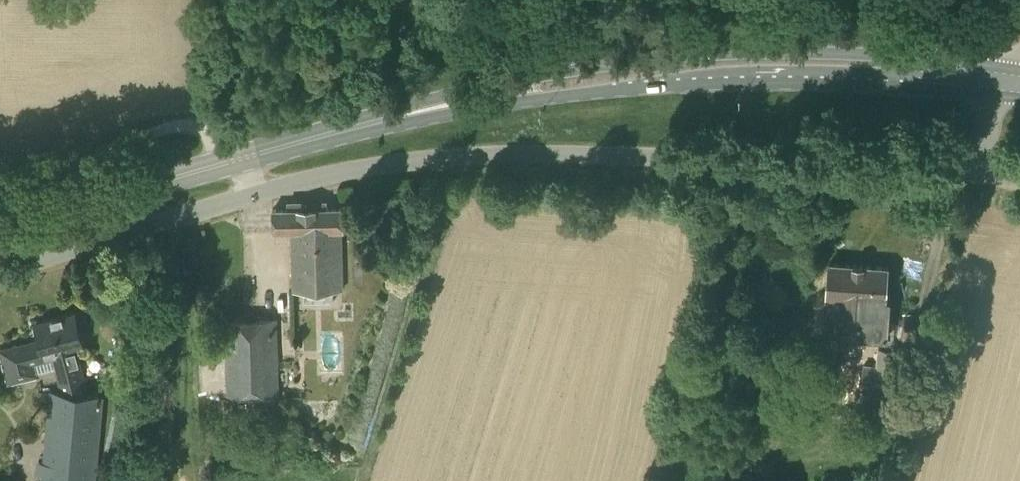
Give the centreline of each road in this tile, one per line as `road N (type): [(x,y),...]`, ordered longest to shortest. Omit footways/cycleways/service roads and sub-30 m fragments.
road 1 (primary): [(1002,80),(874,67),(709,64),(465,99),(310,137)]
road 2 (unclassified): [(314,179),(413,160),(541,152),(982,174)]
road 3 (unclassified): [(0,271),(314,179)]
road 4 (primary): [(310,137),(0,217)]

